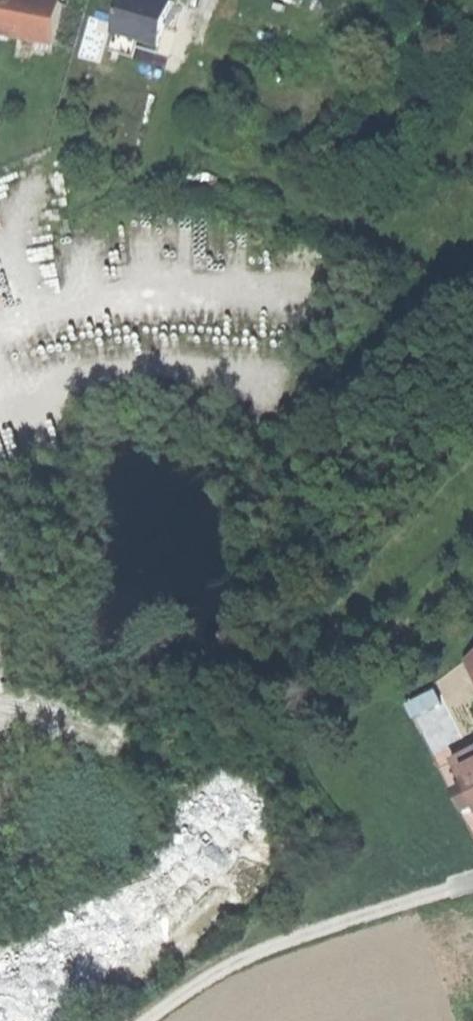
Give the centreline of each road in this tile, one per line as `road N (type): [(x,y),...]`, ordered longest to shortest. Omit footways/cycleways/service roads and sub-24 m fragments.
road 1 (track): [(153,1020),(232,966),(472,884)]

